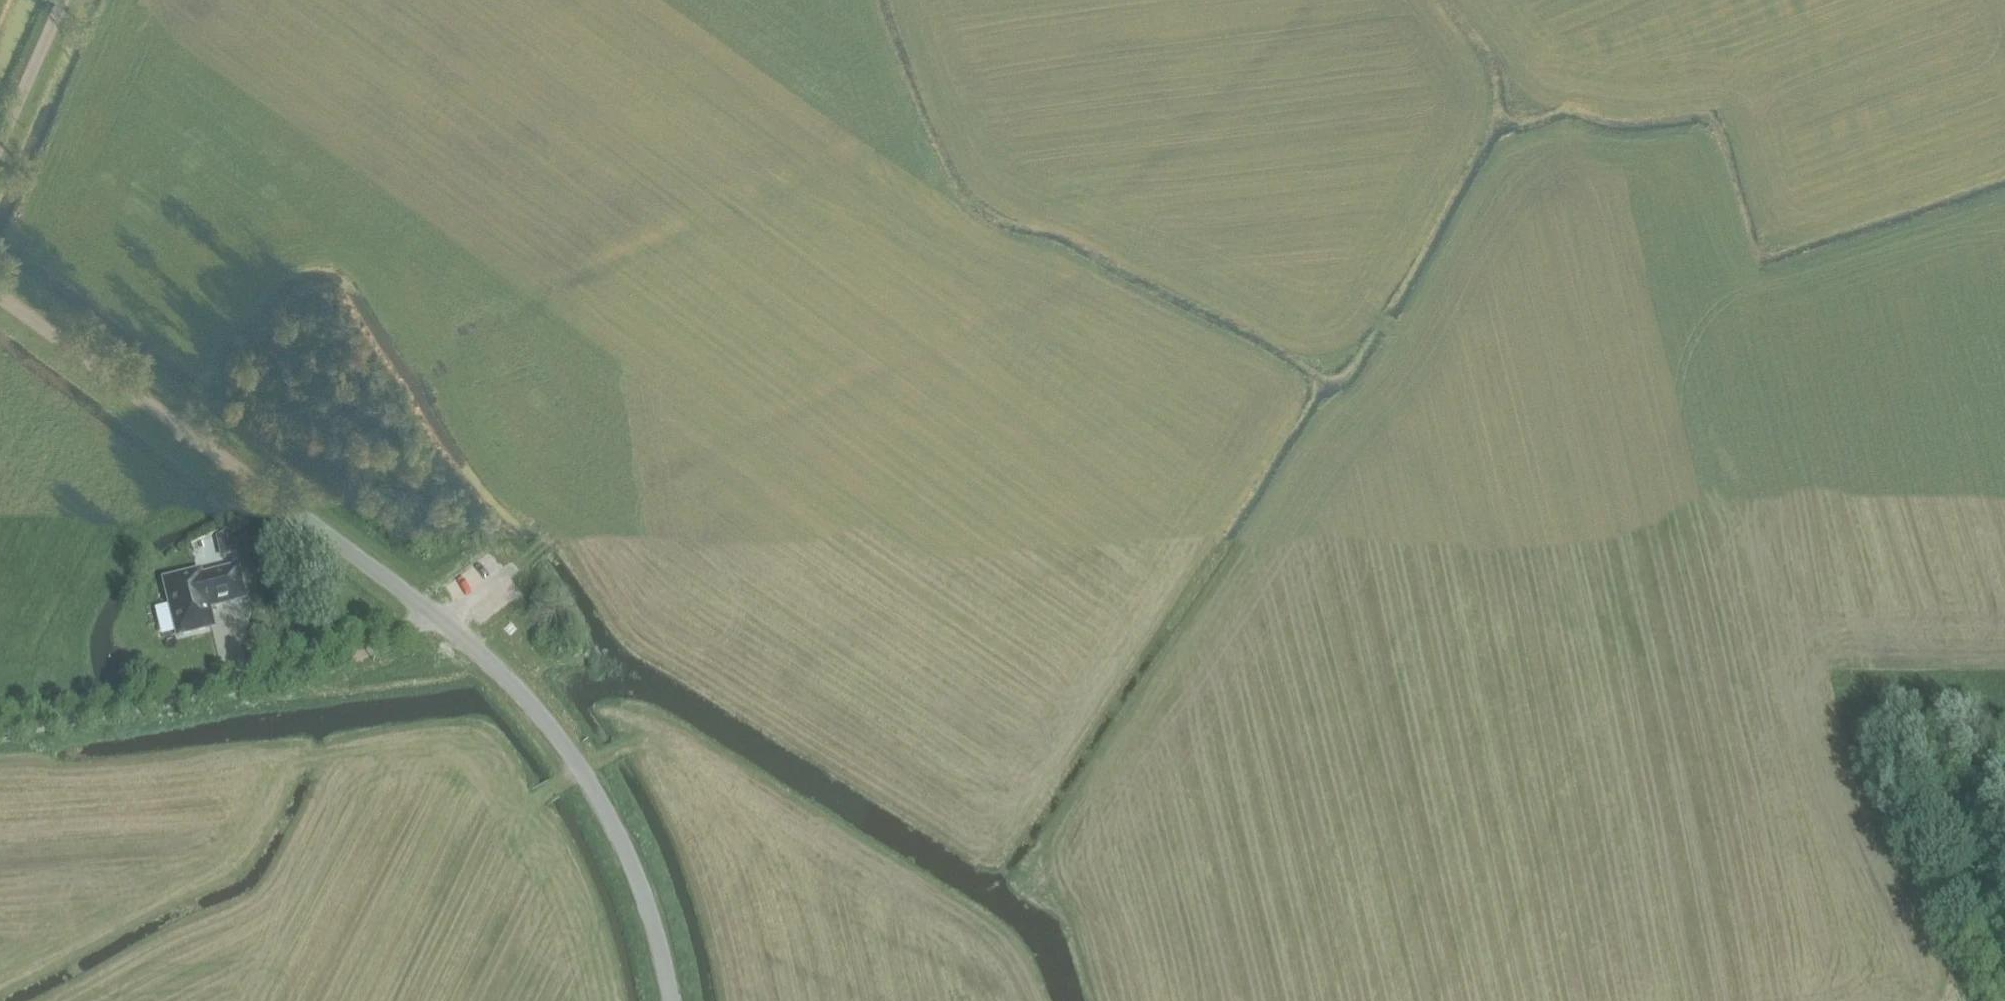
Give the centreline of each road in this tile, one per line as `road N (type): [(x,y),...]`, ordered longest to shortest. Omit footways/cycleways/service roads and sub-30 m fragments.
road 1 (tertiary): [(670,1000),(628,860),(573,758),(518,689),(437,616),(0,296)]

